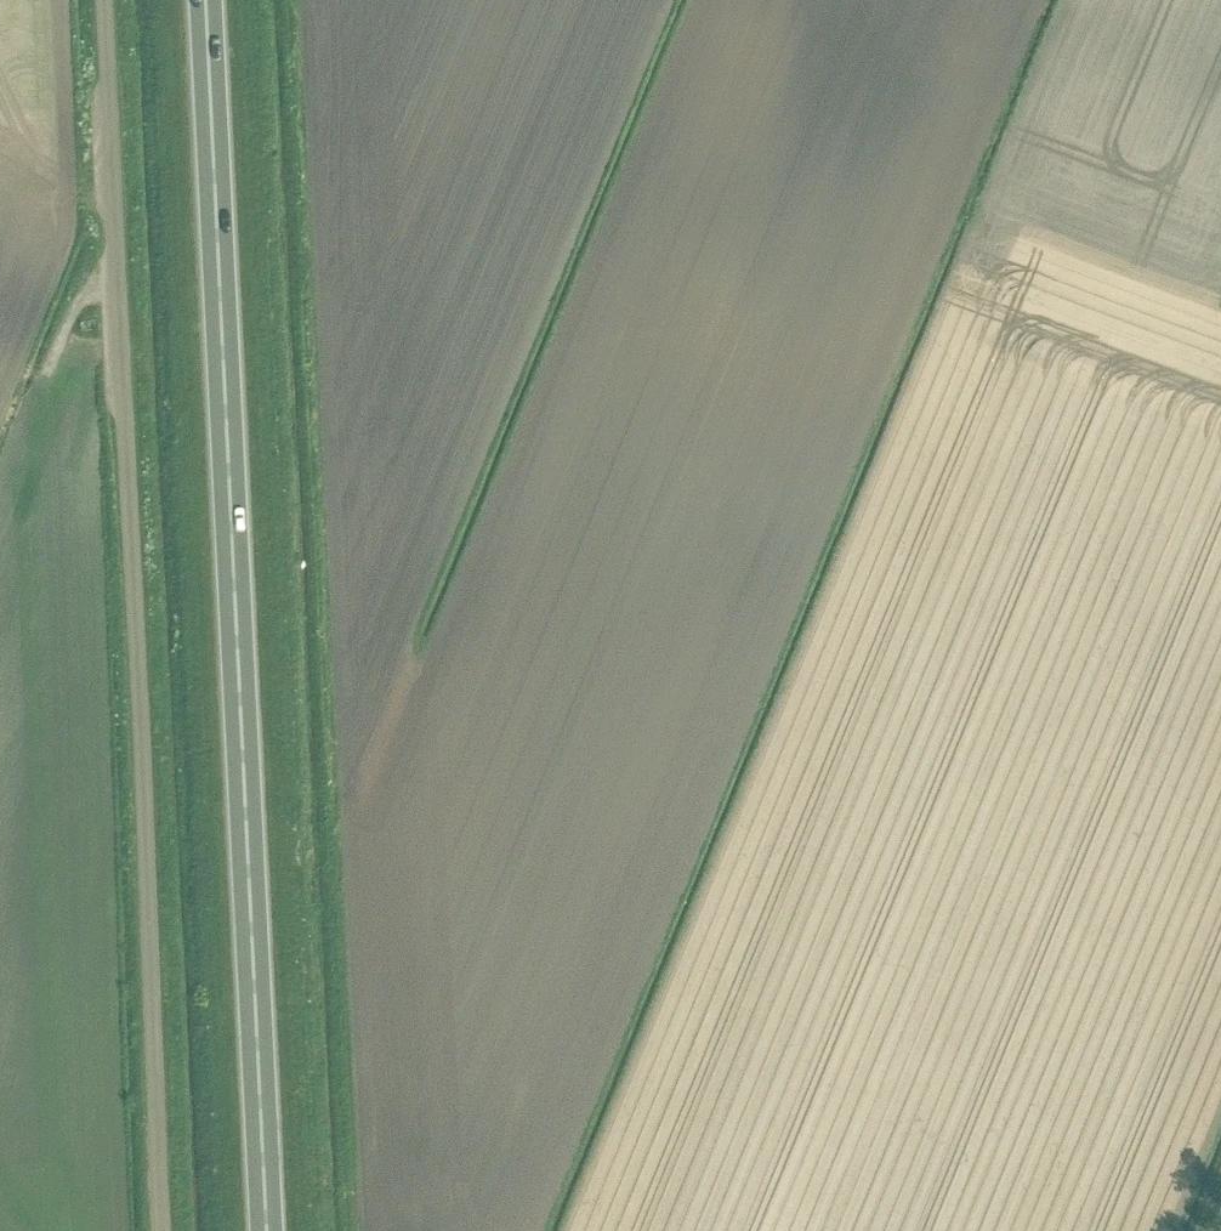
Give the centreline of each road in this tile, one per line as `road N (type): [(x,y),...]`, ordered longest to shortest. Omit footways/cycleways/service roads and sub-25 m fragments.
road 1 (trunk): [(266,1230),(205,0)]
road 2 (unclassified): [(160,1230),(103,0)]

